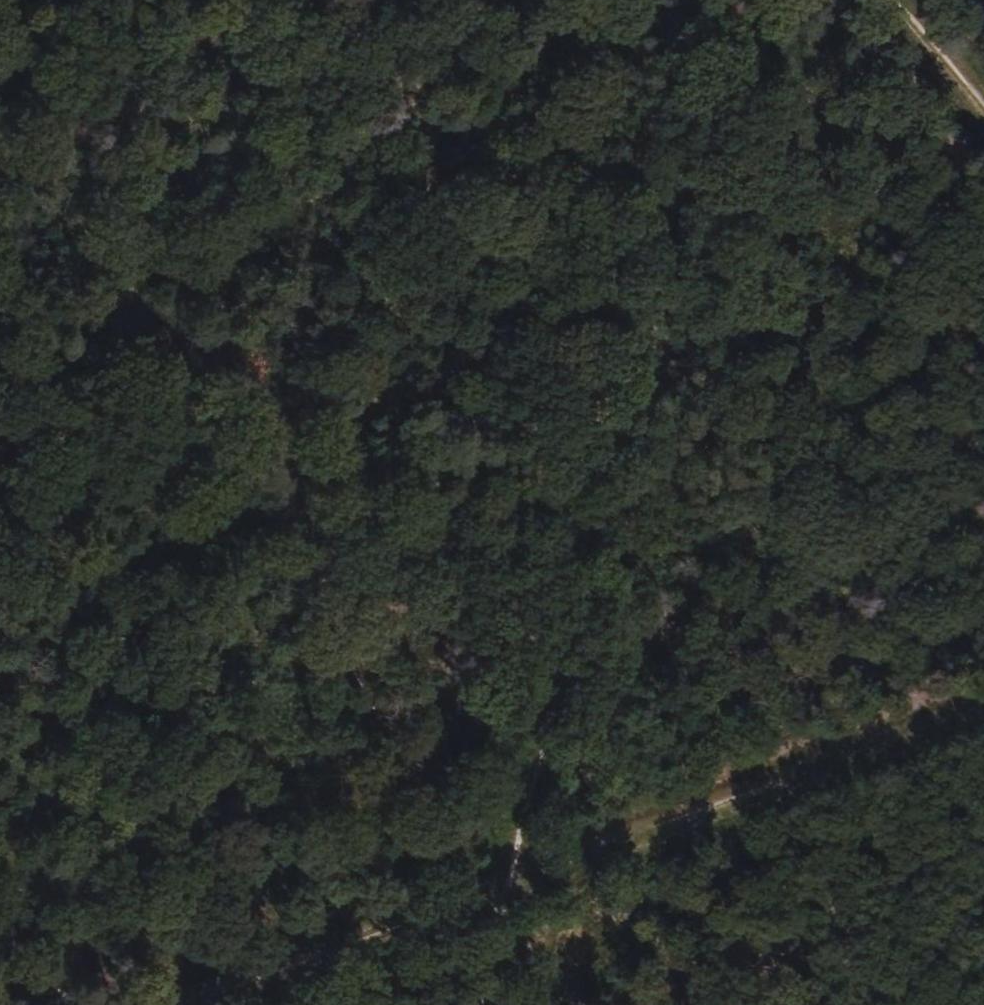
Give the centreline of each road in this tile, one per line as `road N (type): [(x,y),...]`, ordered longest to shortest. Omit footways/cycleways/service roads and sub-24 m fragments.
road 1 (track): [(983,707),(166,1004)]
road 2 (track): [(983,108),(892,0)]

